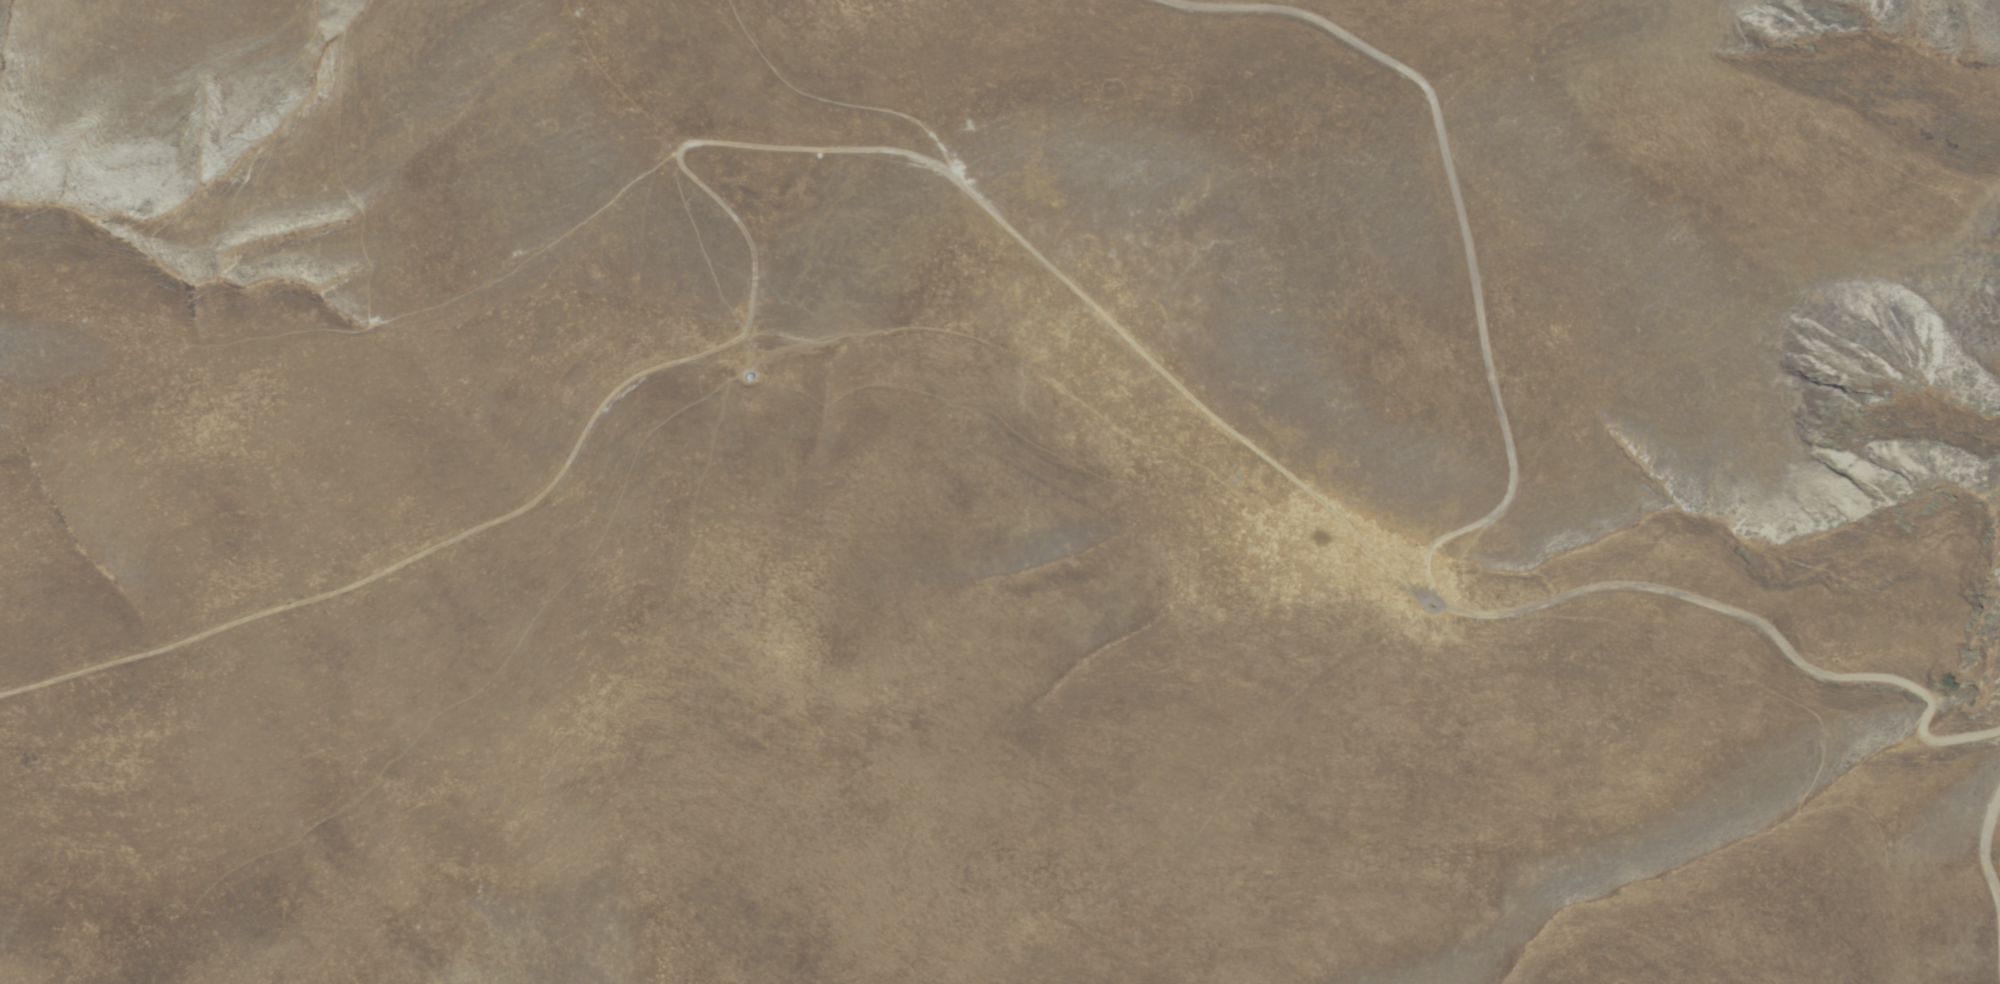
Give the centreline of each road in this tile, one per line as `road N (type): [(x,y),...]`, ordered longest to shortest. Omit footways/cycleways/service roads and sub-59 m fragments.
road 1 (track): [(1373,0),(1522,109),(1605,281),(1626,494),(1667,520),(1838,567),(1957,634),(1973,671),(1999,697)]

